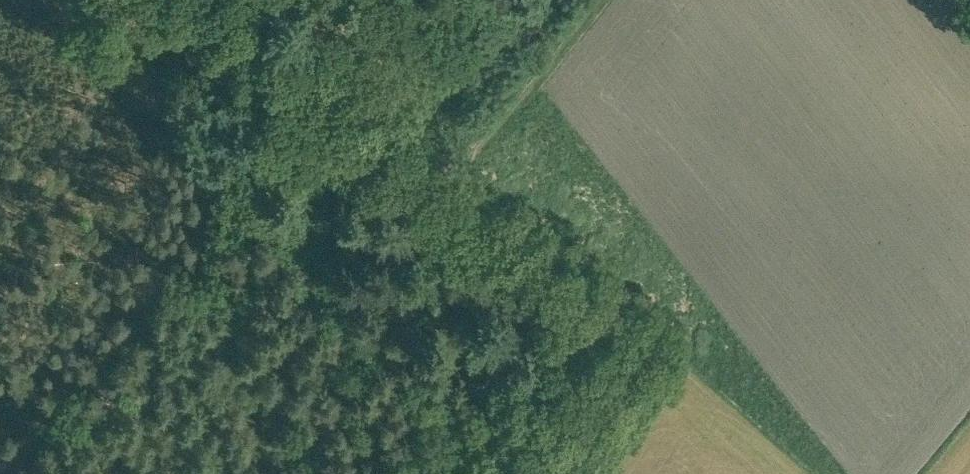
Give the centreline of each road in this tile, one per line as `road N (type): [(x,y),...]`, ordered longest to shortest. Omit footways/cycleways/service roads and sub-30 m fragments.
road 1 (track): [(444,172),(595,300),(463,473)]
road 2 (track): [(582,0),(444,172),(305,77)]
road 3 (track): [(305,77),(206,52),(116,51)]

